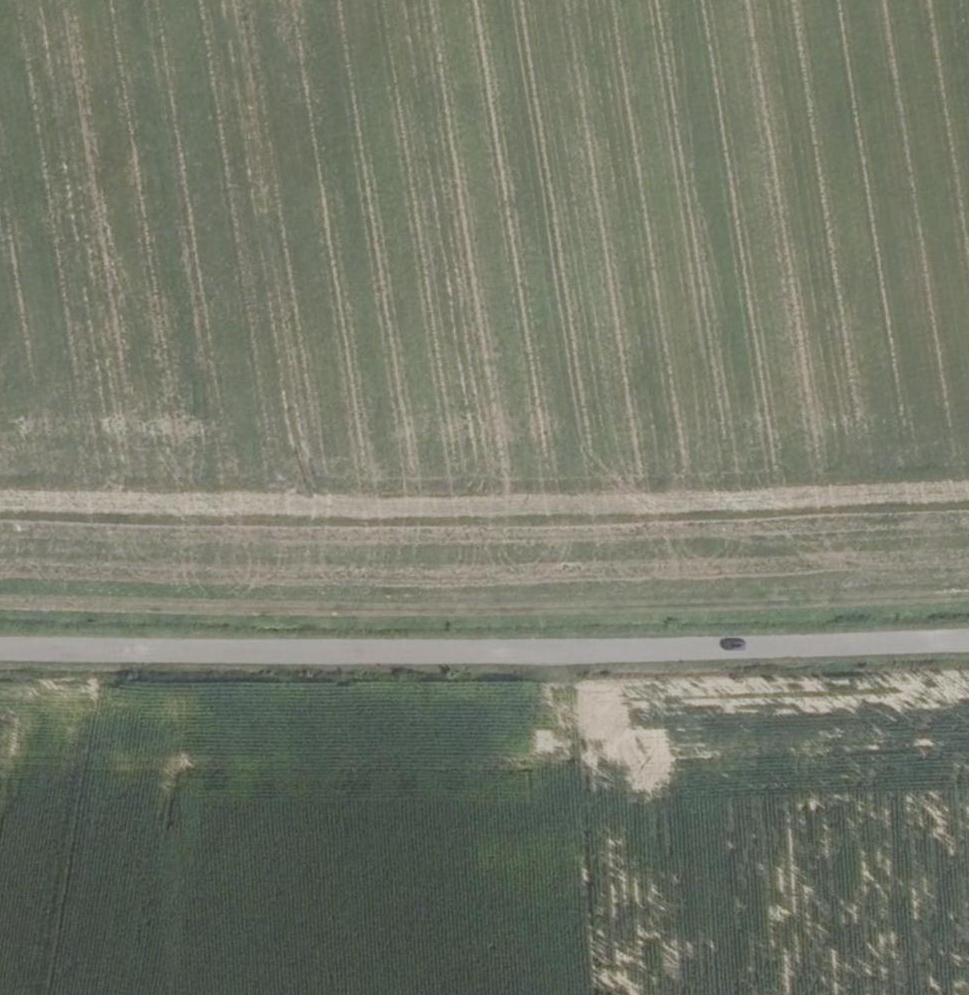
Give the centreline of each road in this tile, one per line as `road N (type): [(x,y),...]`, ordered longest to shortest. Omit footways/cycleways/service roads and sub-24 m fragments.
road 1 (track): [(968,647),(0,653)]

